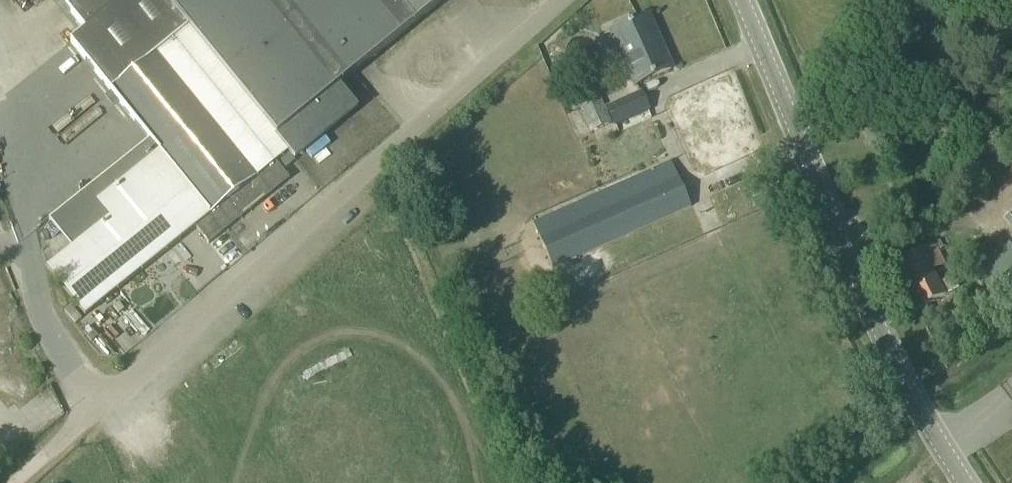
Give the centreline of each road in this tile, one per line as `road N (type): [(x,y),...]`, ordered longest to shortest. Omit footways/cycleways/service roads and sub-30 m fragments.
road 1 (unclassified): [(112,402),(559,0)]
road 2 (tertiary): [(967,482),(887,347),(744,0)]
road 3 (track): [(0,213),(71,377),(112,402)]

